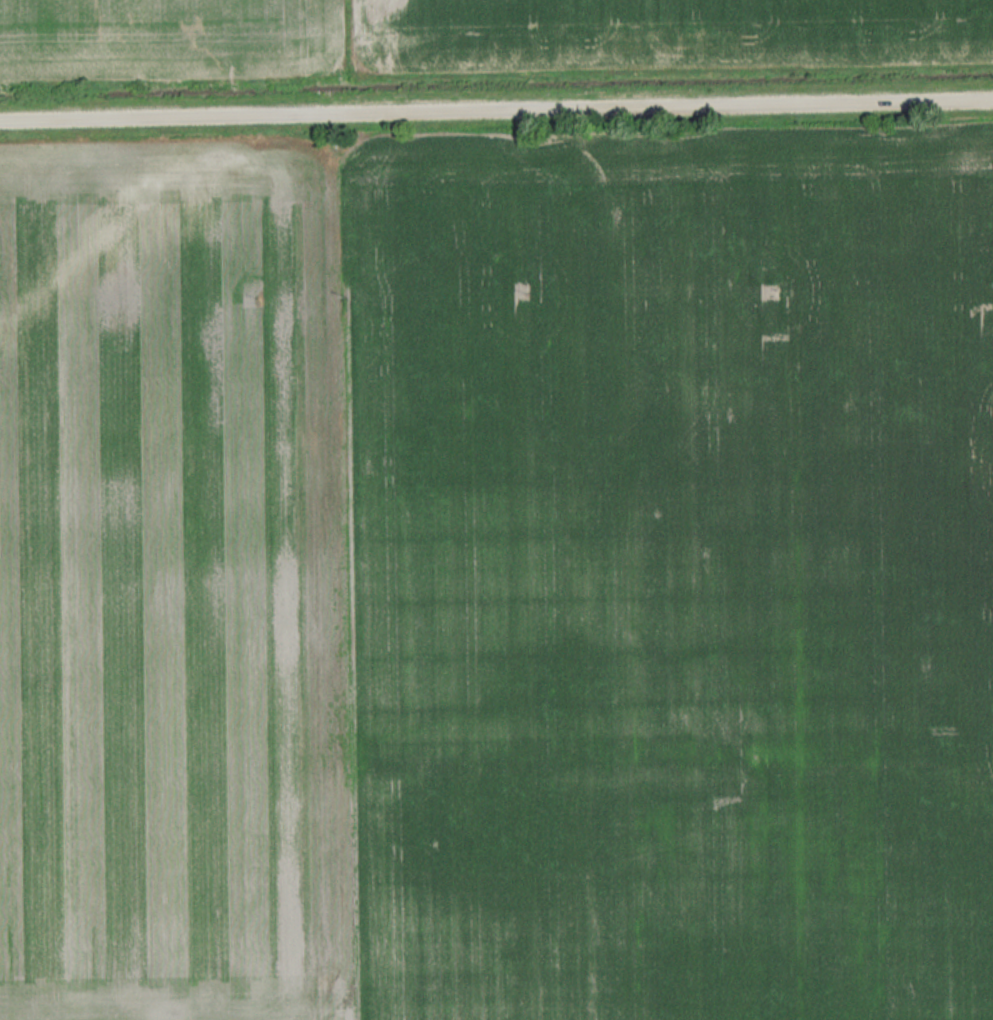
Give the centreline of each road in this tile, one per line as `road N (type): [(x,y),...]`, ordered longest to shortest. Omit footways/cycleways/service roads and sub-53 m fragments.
road 1 (residential): [(0,121),(992,101)]

